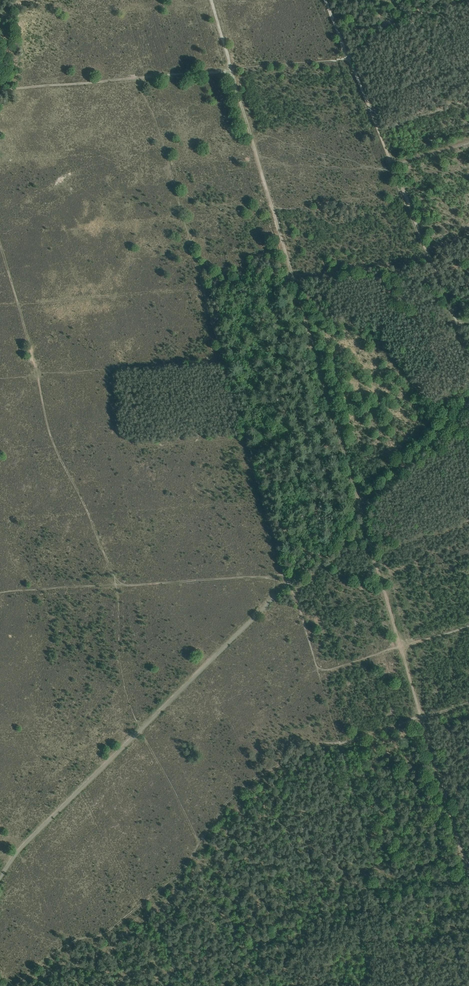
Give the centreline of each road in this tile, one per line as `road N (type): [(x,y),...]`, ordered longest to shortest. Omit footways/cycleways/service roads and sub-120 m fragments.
road 1 (track): [(402,647),(230,69)]
road 2 (track): [(466,863),(423,718)]
road 3 (track): [(0,90),(147,77)]

